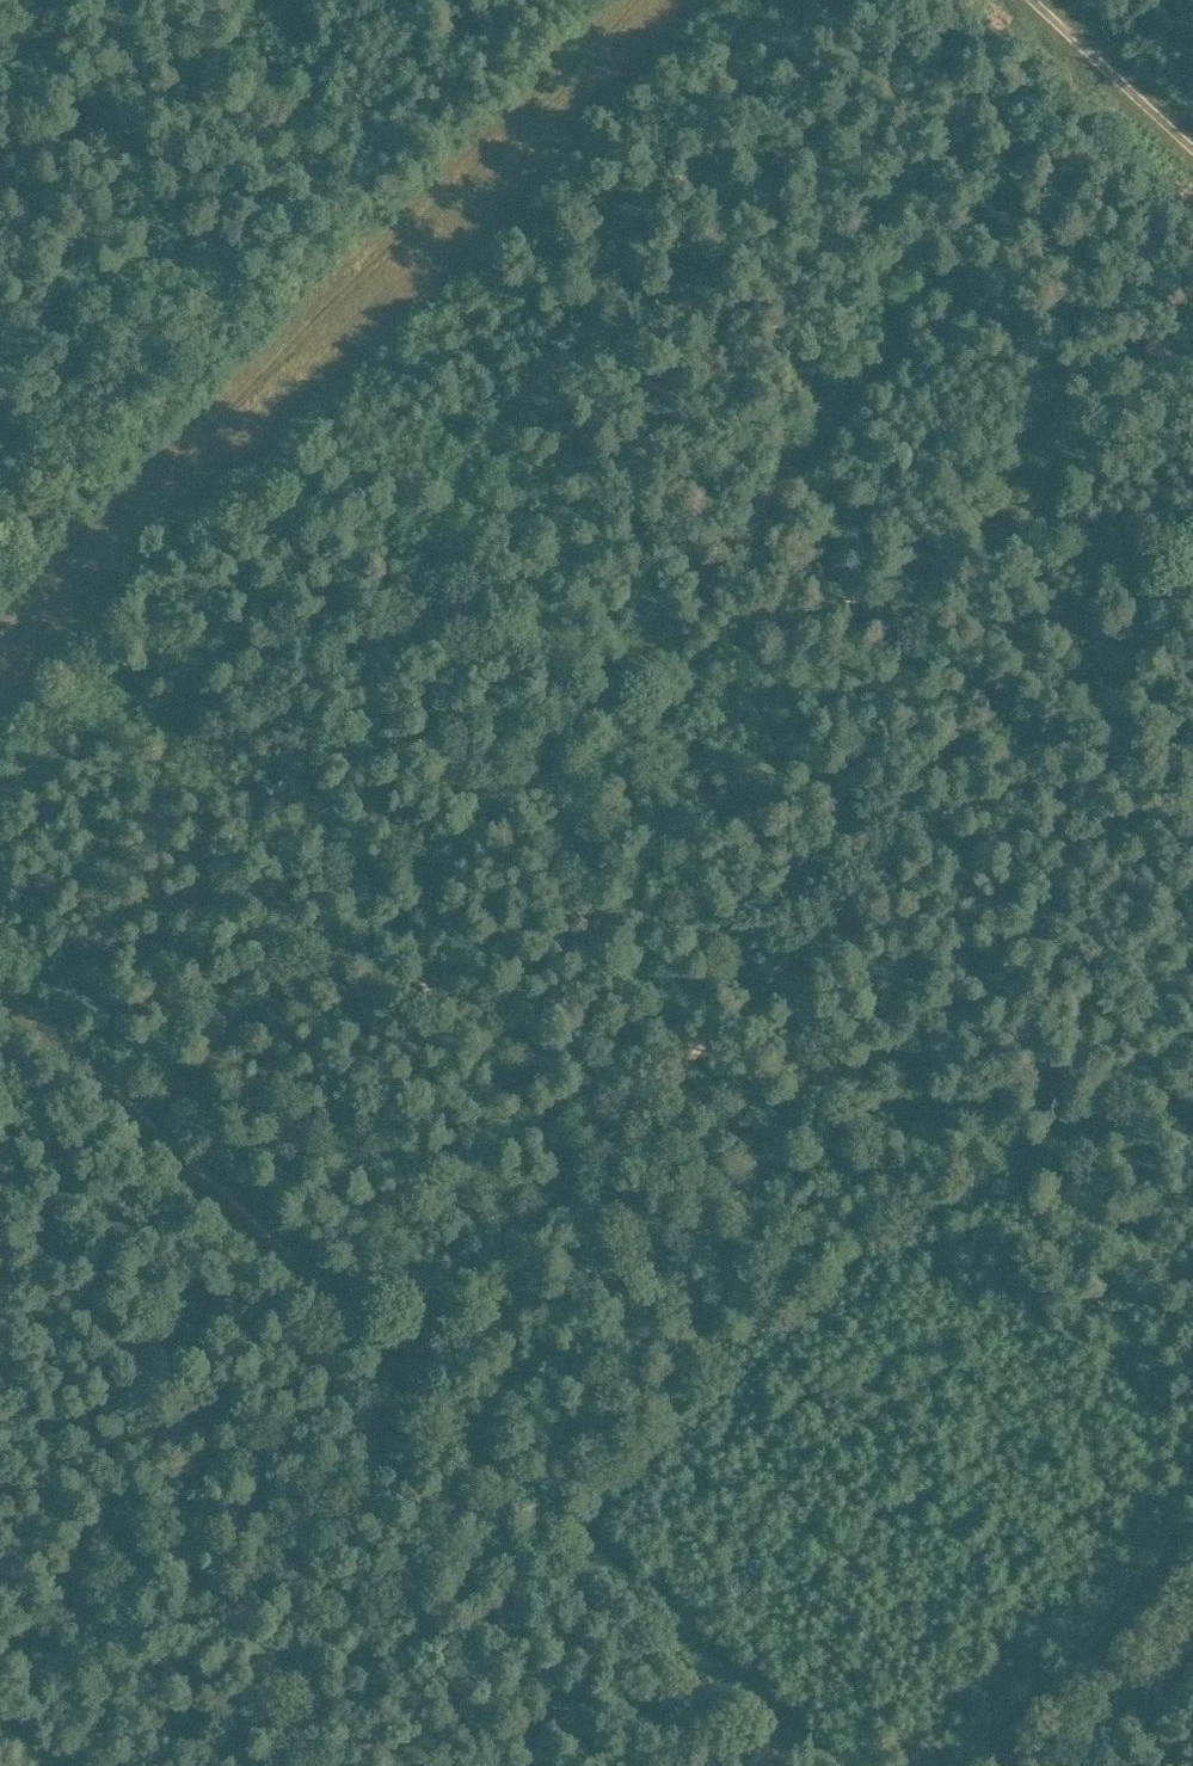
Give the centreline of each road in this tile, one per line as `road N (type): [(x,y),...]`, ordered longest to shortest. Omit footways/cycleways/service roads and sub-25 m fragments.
road 1 (track): [(0,1003),(808,1765)]
road 2 (track): [(0,656),(657,0)]
road 3 (track): [(1192,169),(1009,0)]
road 4 (unclassified): [(1070,1765),(1192,1629)]

